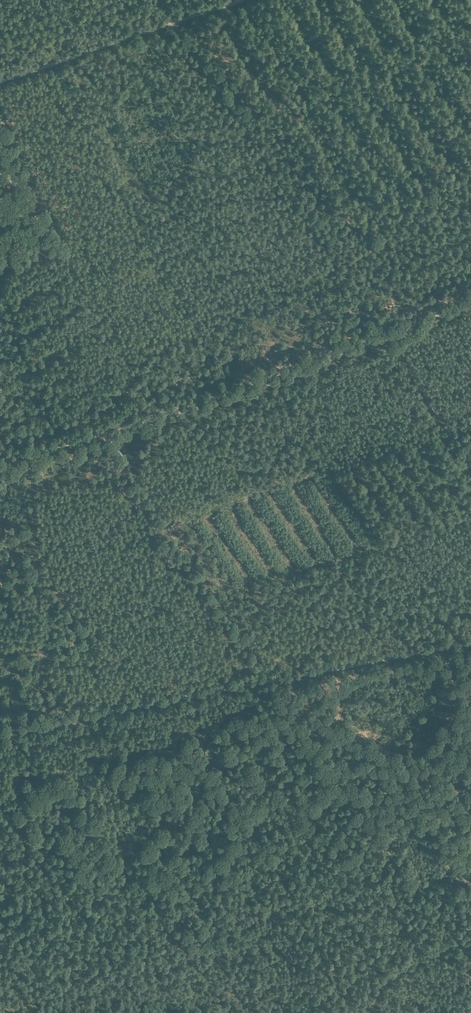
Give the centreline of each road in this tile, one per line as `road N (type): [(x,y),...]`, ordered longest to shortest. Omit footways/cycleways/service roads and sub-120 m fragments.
road 1 (track): [(470,955),(356,808),(111,432)]
road 2 (track): [(470,465),(161,0)]
road 3 (track): [(470,303),(231,400),(0,462)]
road 4 (track): [(470,643),(0,734)]
road 5 (track): [(381,842),(168,969),(13,1012)]
road 6 (track): [(110,712),(227,902),(287,958),(285,1012)]
road 7 (track): [(242,0),(0,82)]
road 8 (track): [(371,1012),(382,989),(405,970),(463,943)]

